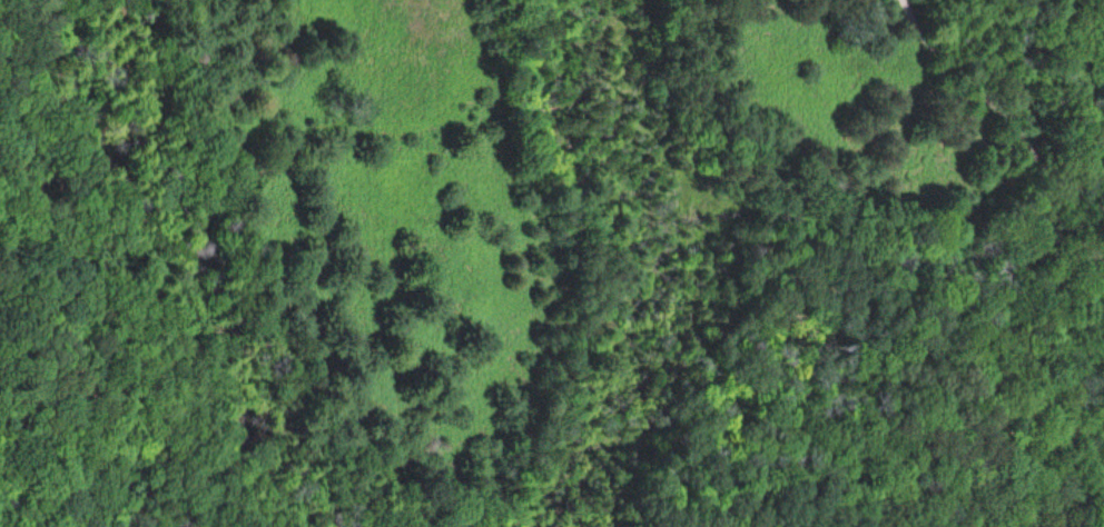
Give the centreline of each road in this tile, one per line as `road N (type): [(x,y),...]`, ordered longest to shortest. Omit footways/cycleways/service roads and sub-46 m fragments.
road 1 (track): [(1103,280),(954,111),(894,0)]

